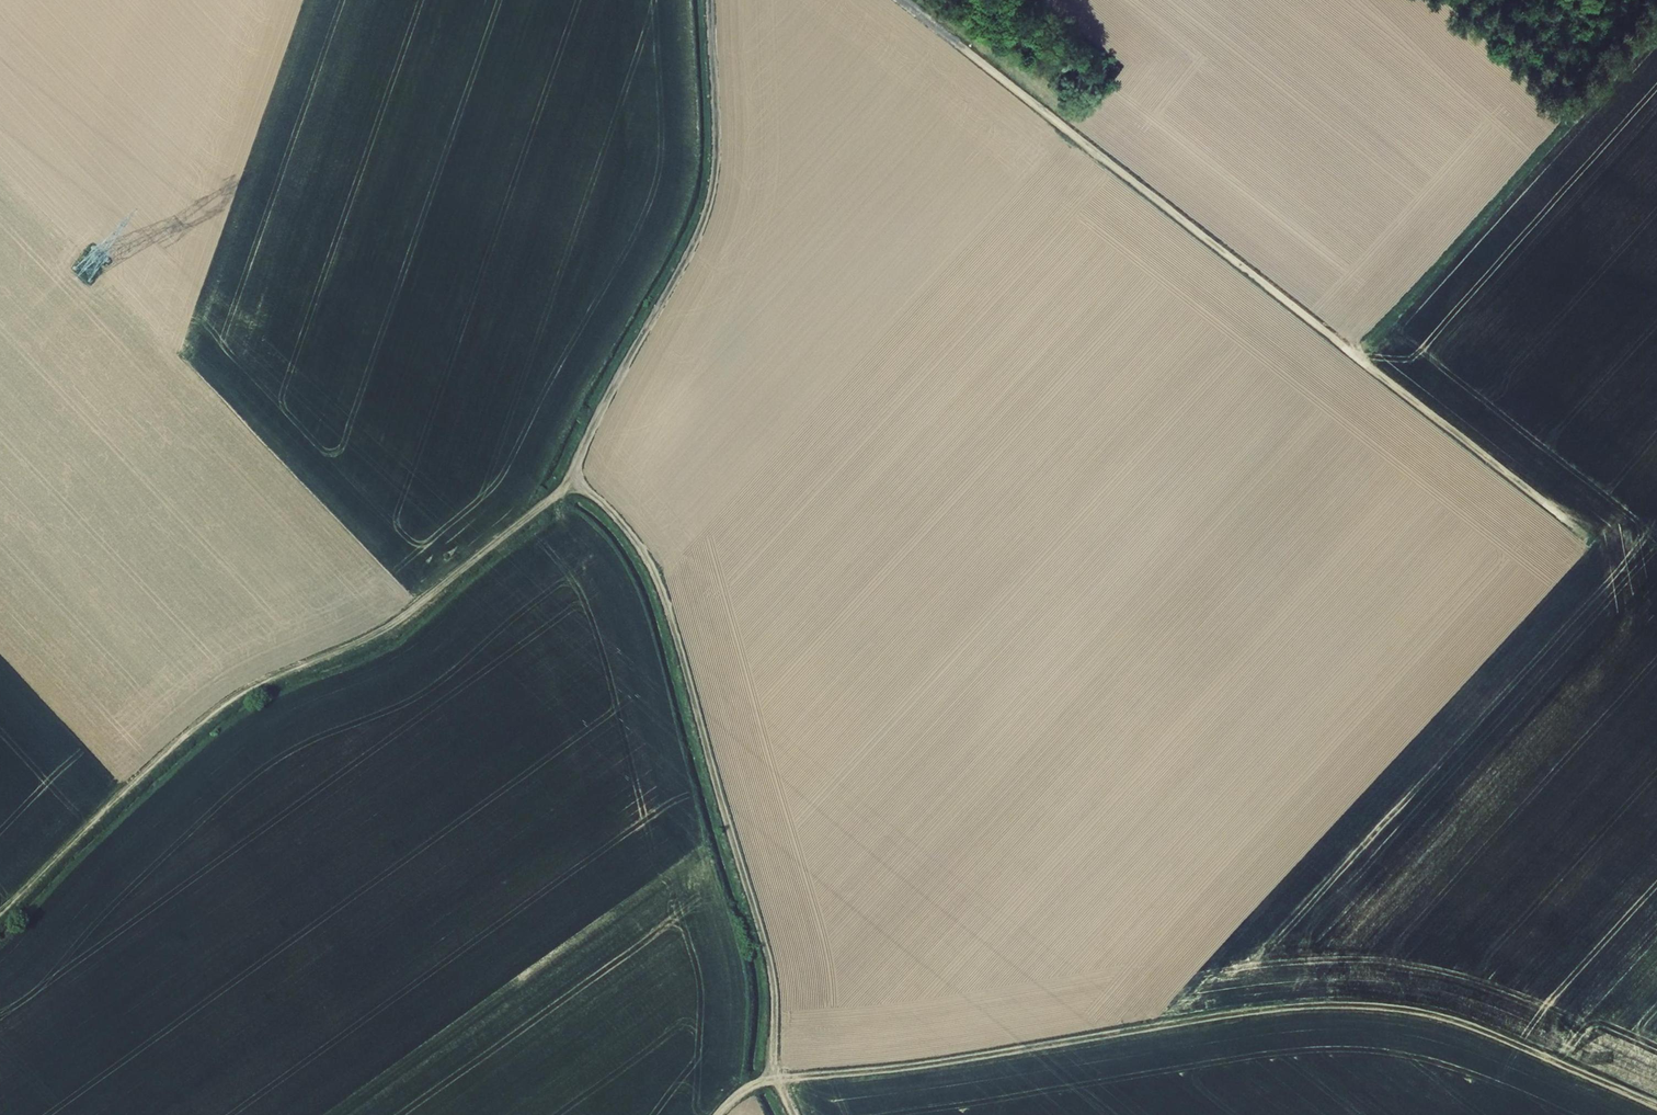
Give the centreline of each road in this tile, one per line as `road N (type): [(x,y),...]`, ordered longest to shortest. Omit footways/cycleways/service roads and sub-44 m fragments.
road 1 (track): [(0,908),(206,718),(292,668),(383,633),(572,484),(625,528),(658,585),(775,991),(772,1082),(1332,1005),(1448,1019),(1656,1106)]
road 2 (track): [(899,0),(1589,536)]
road 3 (track): [(572,484),(585,439),(693,244),(712,192),(710,0)]

